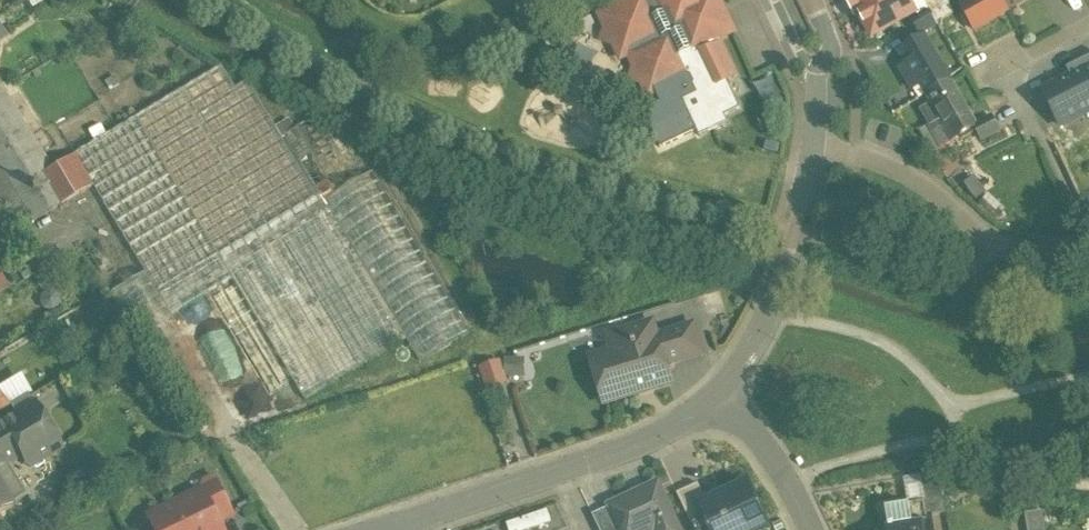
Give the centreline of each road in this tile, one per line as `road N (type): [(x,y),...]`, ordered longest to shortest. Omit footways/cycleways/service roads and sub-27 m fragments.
road 1 (residential): [(396,529),(656,437),(719,399)]
road 2 (residential): [(816,152),(910,182),(1013,253),(1088,257)]
road 3 (residential): [(719,399),(779,296),(816,152)]
road 4 (residential): [(818,529),(784,468),(719,399)]
road 5 (residential): [(816,152),(821,85),(810,0)]

